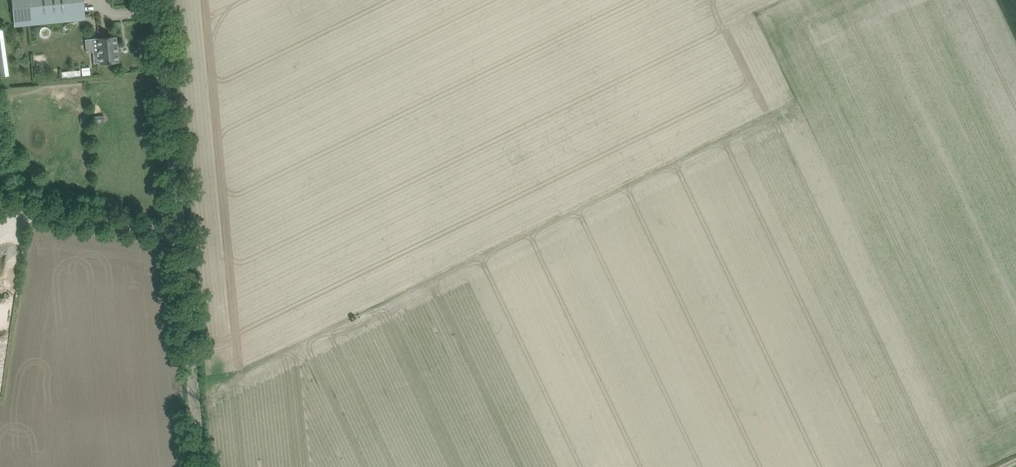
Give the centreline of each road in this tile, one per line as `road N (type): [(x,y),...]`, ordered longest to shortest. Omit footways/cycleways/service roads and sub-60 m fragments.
road 1 (unclassified): [(180,238),(158,0)]
road 2 (unclassified): [(196,466),(180,238)]
road 3 (unclassified): [(180,238),(0,211)]

